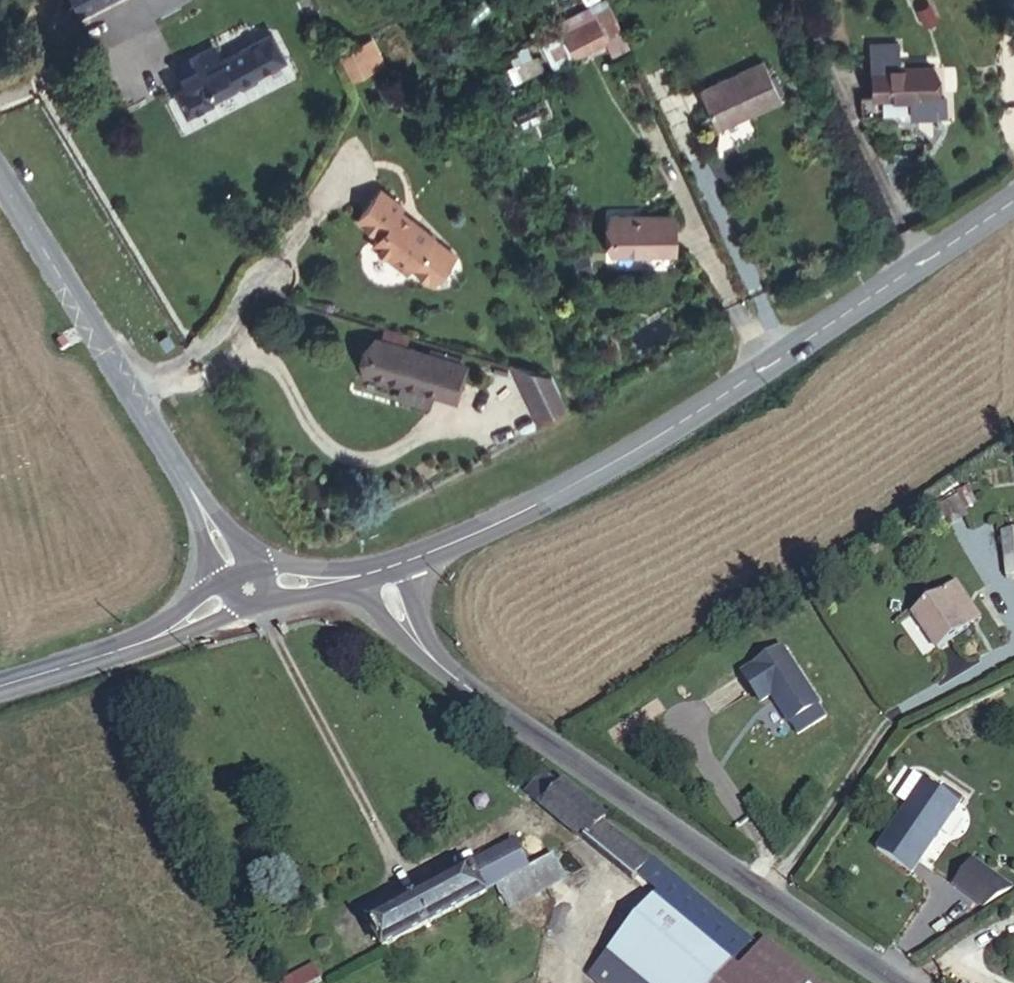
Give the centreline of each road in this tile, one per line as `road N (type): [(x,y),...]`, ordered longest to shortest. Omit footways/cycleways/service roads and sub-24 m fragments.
road 1 (secondary): [(382,573),(423,559),(681,419),(1013,201)]
road 2 (tertiary): [(900,982),(445,674),(382,573)]
road 3 (secondary): [(249,589),(0,179)]
road 4 (secondary): [(0,687),(169,631),(249,589)]
road 5 (secondary): [(249,589),(382,573)]

